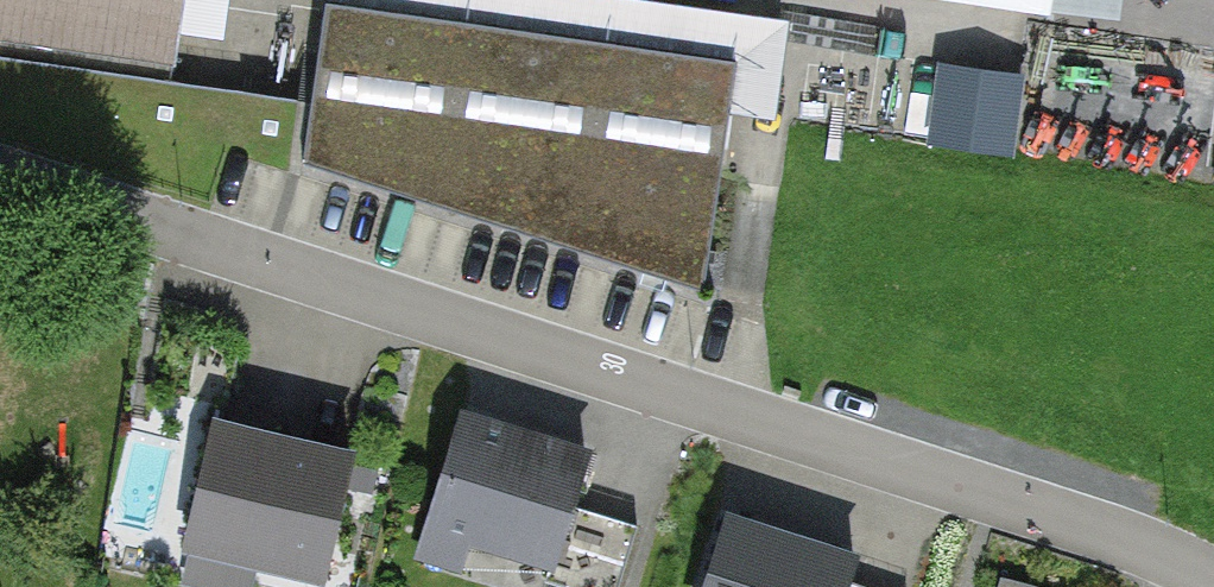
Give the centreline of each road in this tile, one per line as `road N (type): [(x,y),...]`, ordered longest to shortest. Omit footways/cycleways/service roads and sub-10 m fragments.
road 1 (unclassified): [(1213,574),(1120,536),(0,178)]

